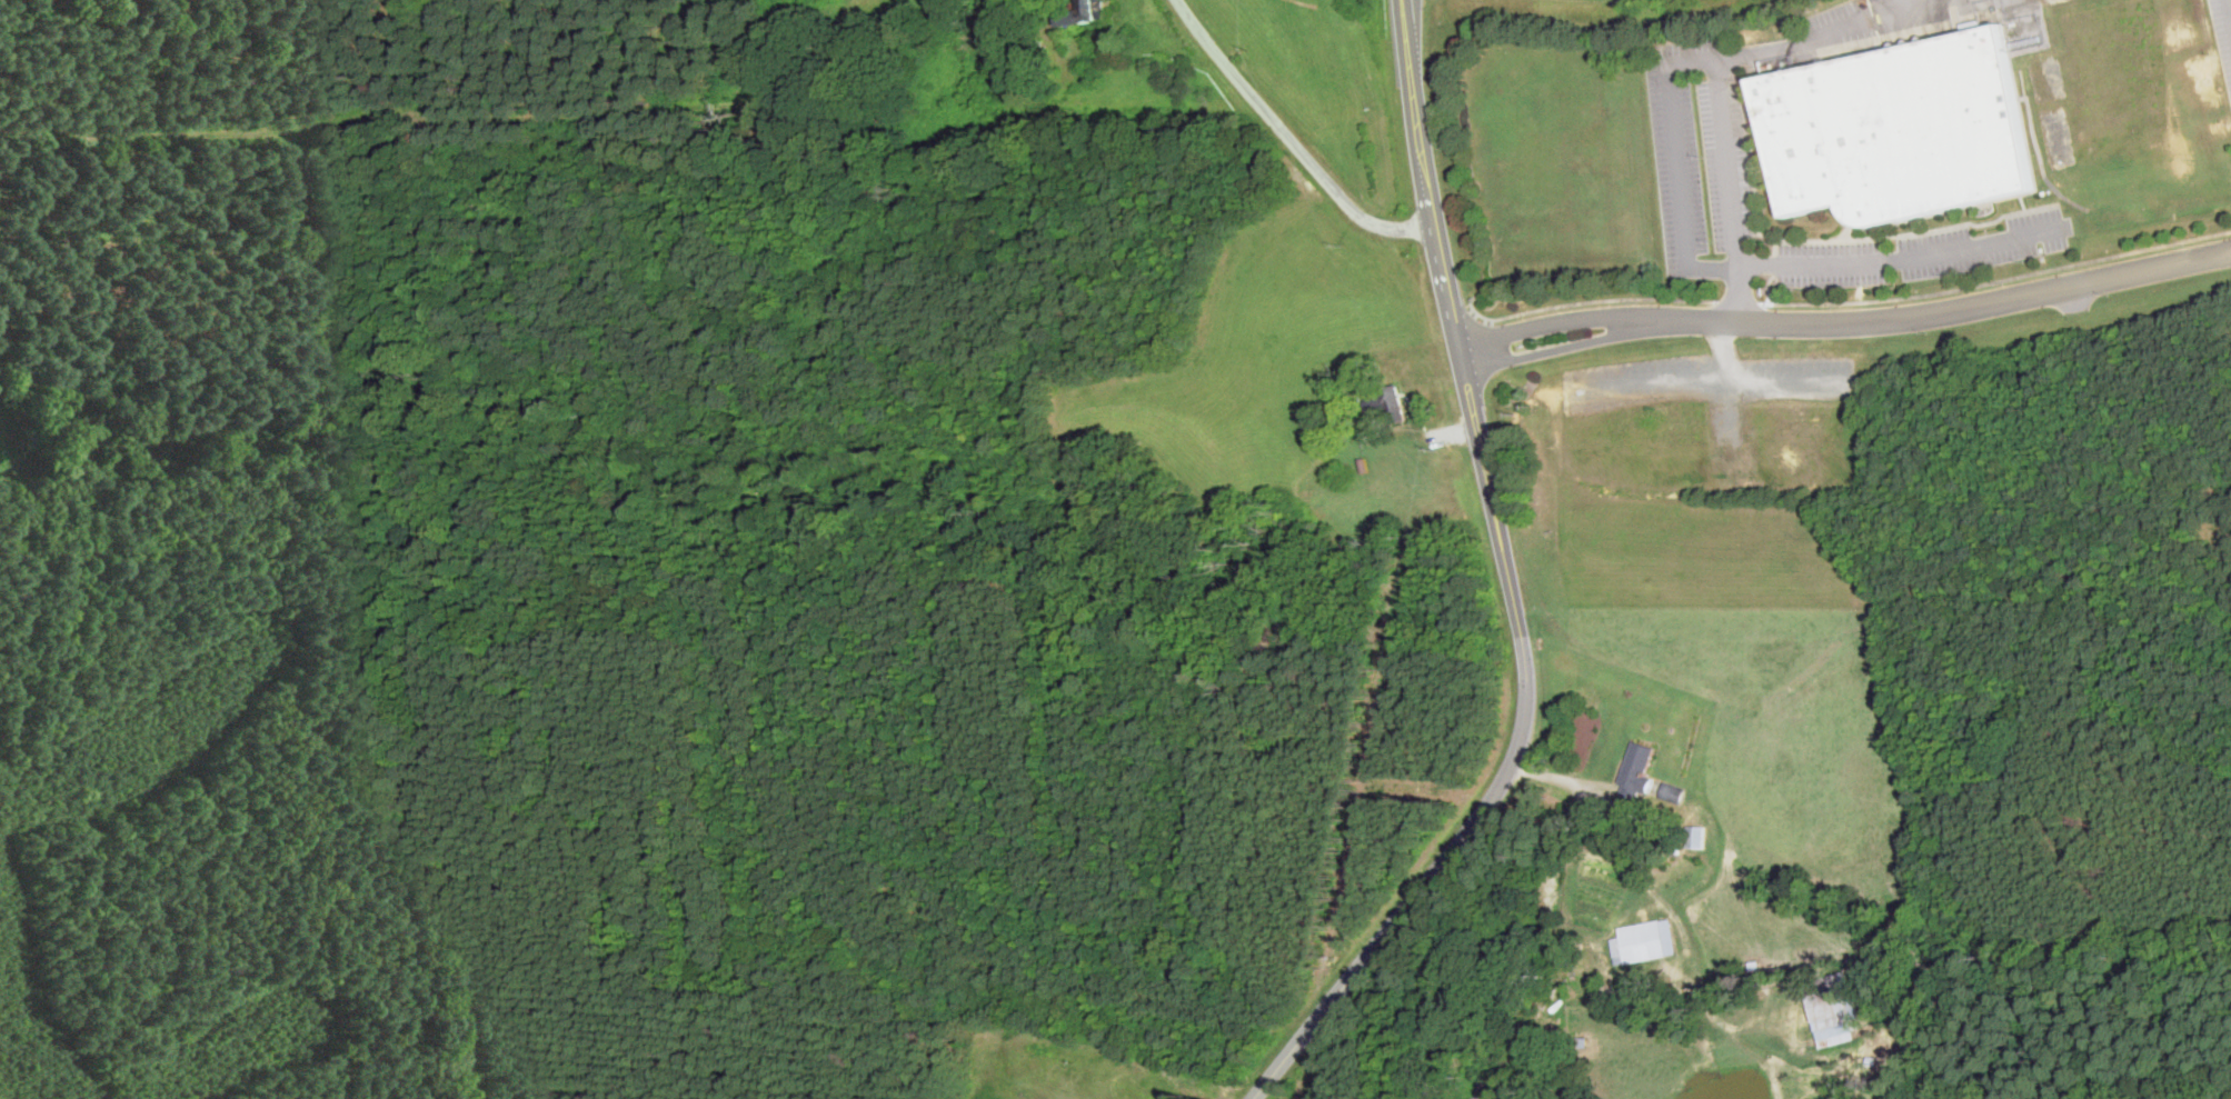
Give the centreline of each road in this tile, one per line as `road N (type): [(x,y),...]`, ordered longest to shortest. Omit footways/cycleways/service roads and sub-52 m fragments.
road 1 (tertiary): [(1255,1098),(1483,813),(1522,736),(1518,618),(1431,227),(1401,0)]
road 2 (residential): [(1670,318),(1878,321),(2230,254)]
road 3 (residential): [(1431,227),(1398,229),(1348,208),(1174,0)]
road 4 (residential): [(1670,318),(1576,318),(1455,341)]
road 5 (residential): [(1463,373),(1670,318)]

